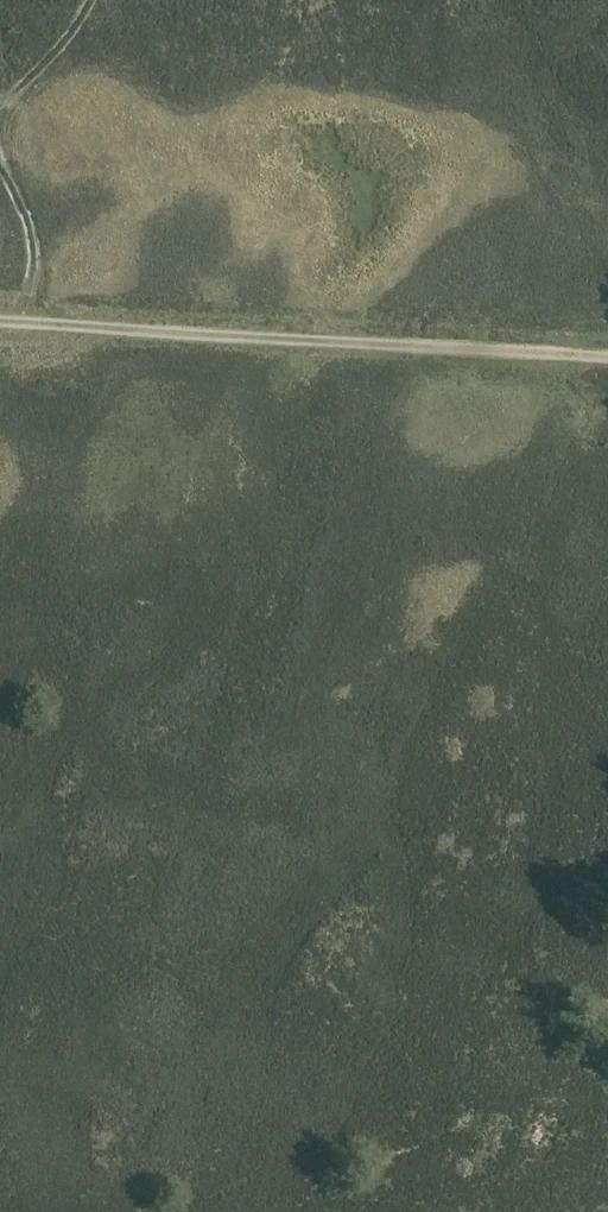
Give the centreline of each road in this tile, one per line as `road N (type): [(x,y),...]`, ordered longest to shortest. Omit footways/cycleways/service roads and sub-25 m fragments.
road 1 (track): [(0,331),(607,362)]

